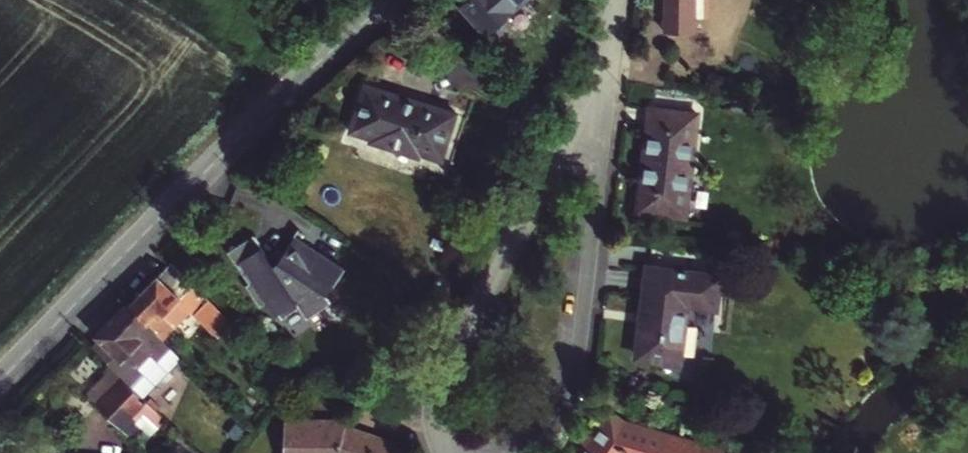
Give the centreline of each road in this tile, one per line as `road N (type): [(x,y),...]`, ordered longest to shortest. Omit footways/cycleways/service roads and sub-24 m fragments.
road 1 (tertiary): [(388,0),(252,120),(0,380)]
road 2 (residential): [(599,74),(455,353),(442,393),(445,452)]
road 3 (residential): [(508,452),(558,398),(578,352),(599,74)]

